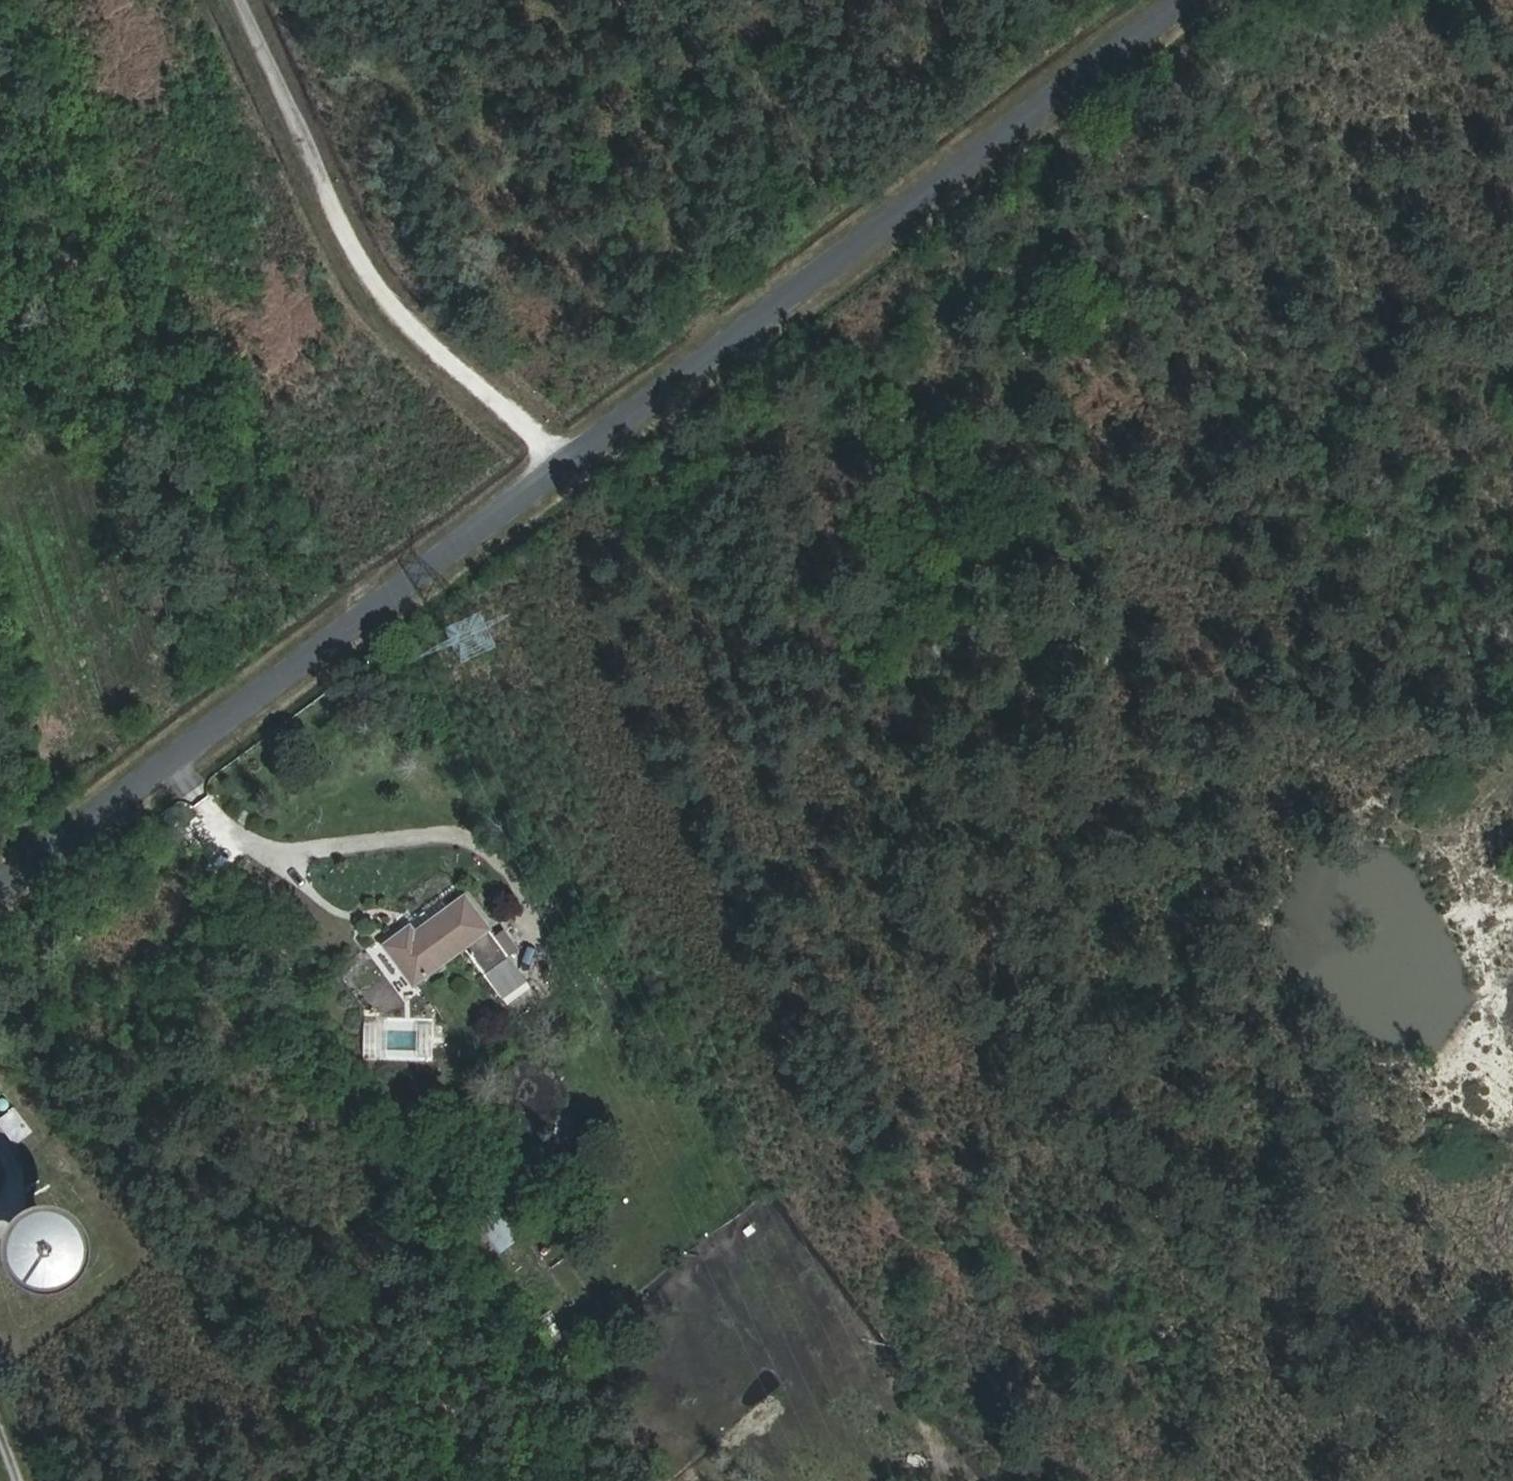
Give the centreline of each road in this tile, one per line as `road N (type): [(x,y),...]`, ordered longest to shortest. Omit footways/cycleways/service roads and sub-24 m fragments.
road 1 (tertiary): [(0,858),(1173,0)]
road 2 (track): [(571,447),(379,290),(242,0)]

